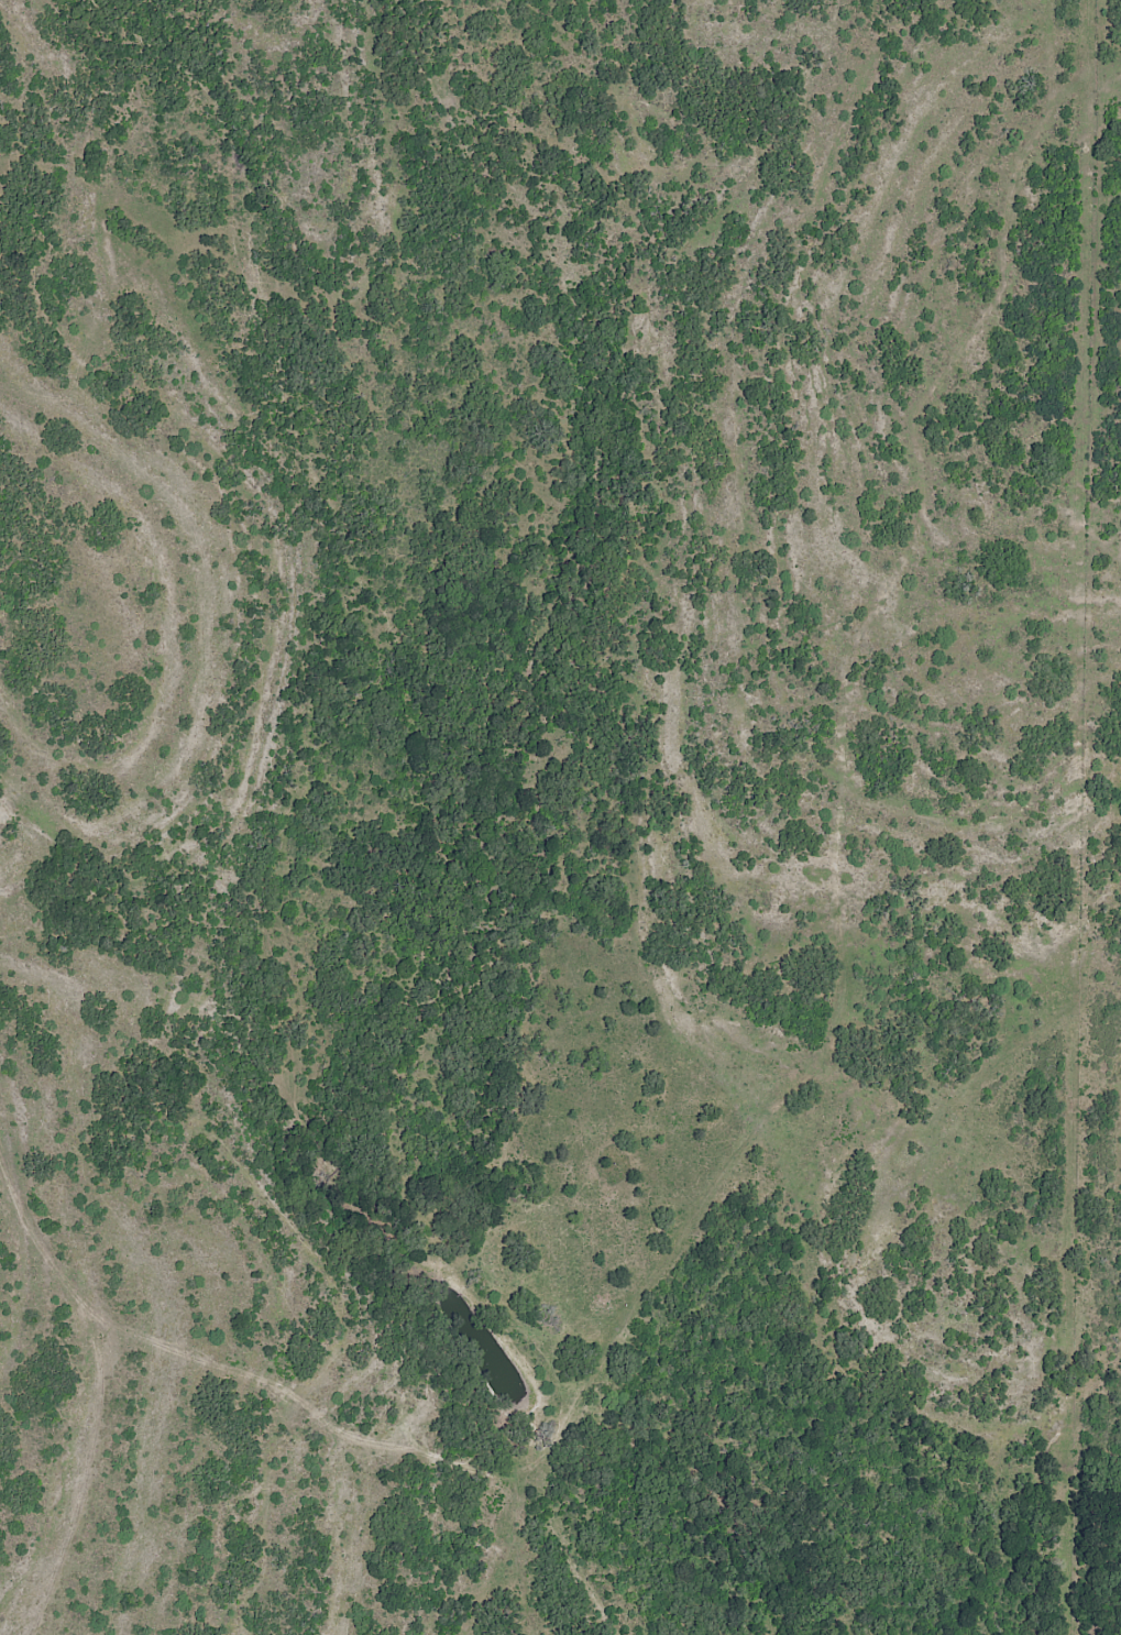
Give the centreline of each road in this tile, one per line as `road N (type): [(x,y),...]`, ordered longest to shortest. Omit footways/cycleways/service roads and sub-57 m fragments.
road 1 (track): [(471,1634),(814,1055),(846,937),(872,718),(946,418),(1086,169),(1103,0)]
road 2 (track): [(560,1486),(211,1384),(136,1341),(88,1341)]
road 3 (track): [(0,1187),(88,1341),(77,1438),(14,1634)]

